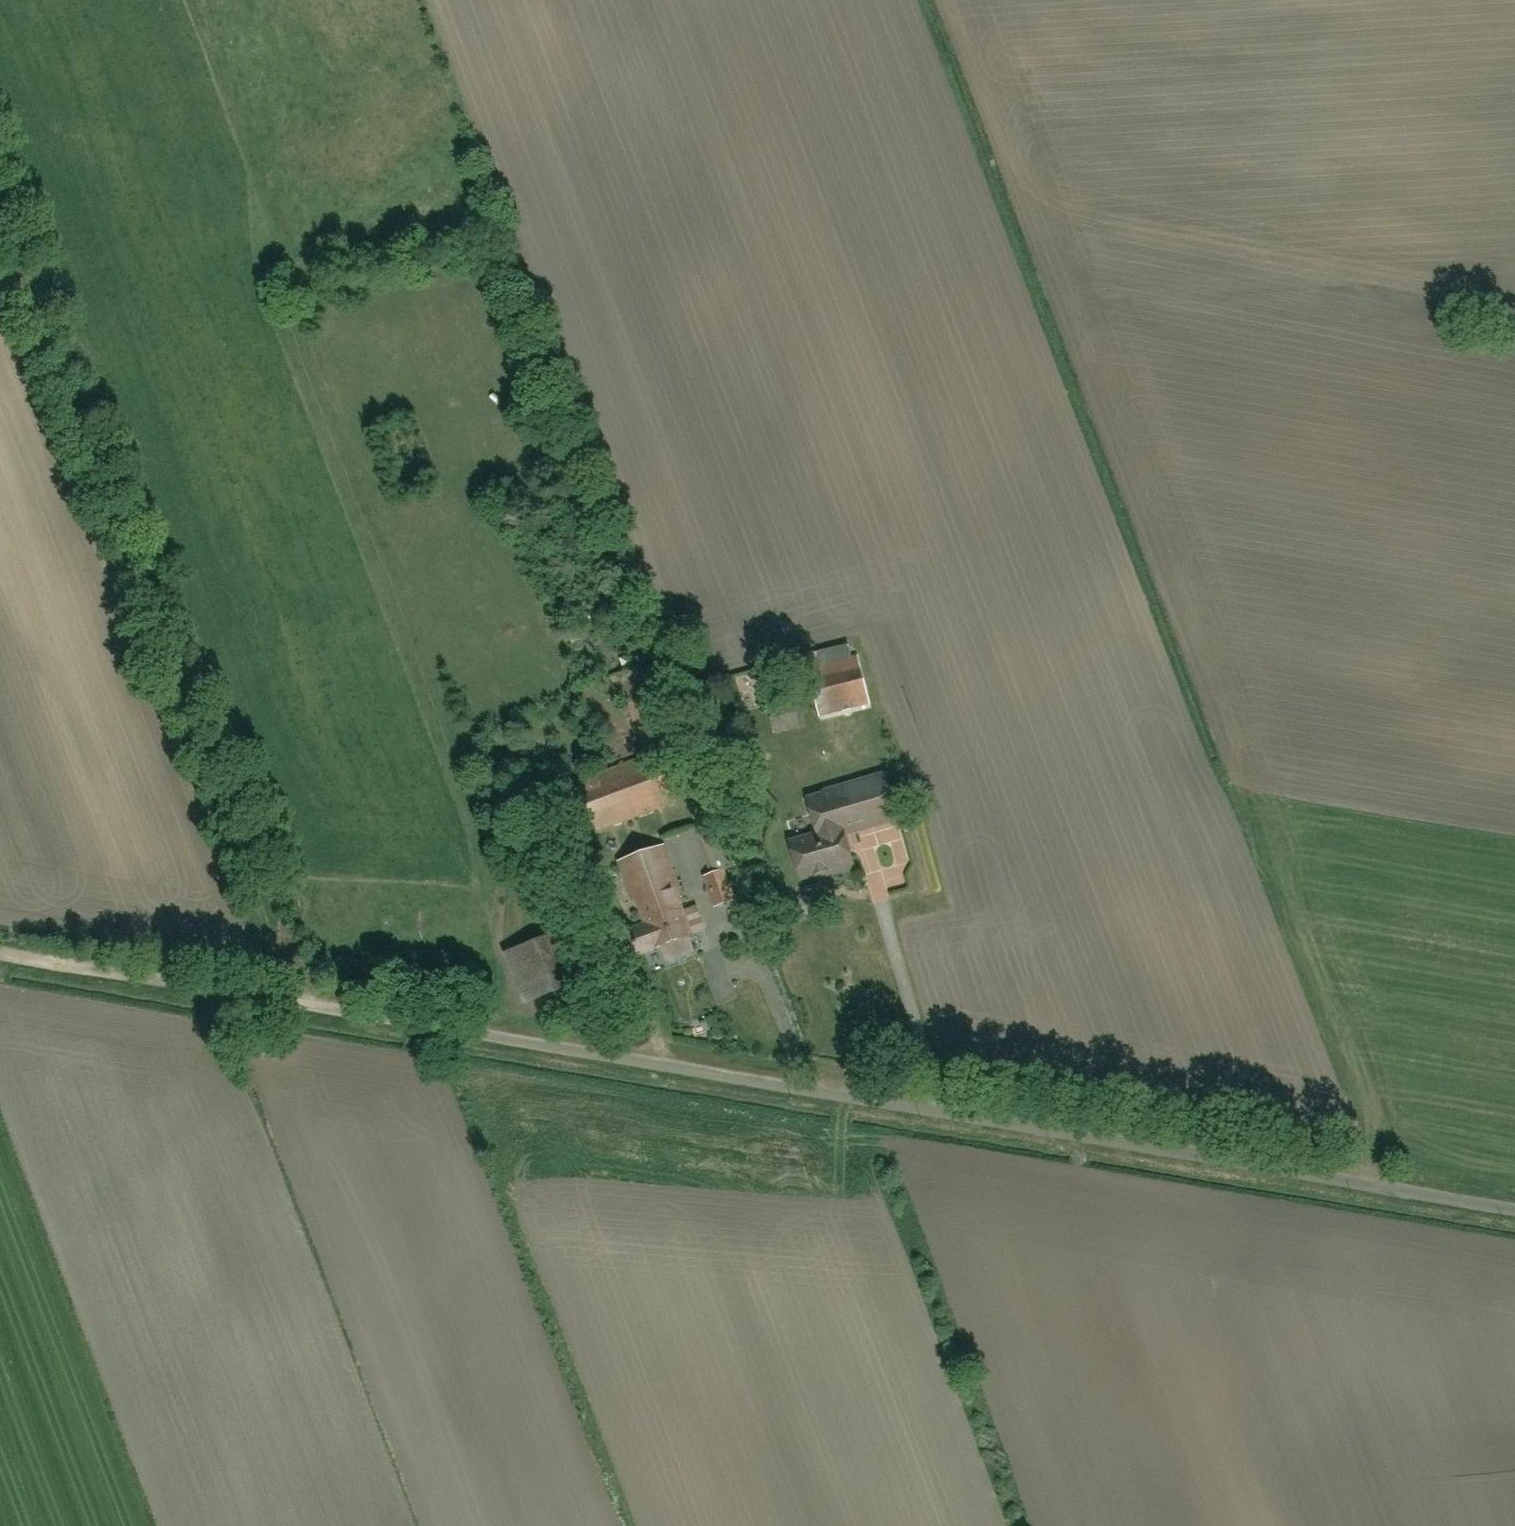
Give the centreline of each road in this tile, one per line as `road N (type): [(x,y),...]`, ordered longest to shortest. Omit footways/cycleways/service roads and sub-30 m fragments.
road 1 (residential): [(1514,1212),(281,1003)]
road 2 (track): [(281,1003),(0,958)]
road 3 (track): [(673,1069),(598,854)]

